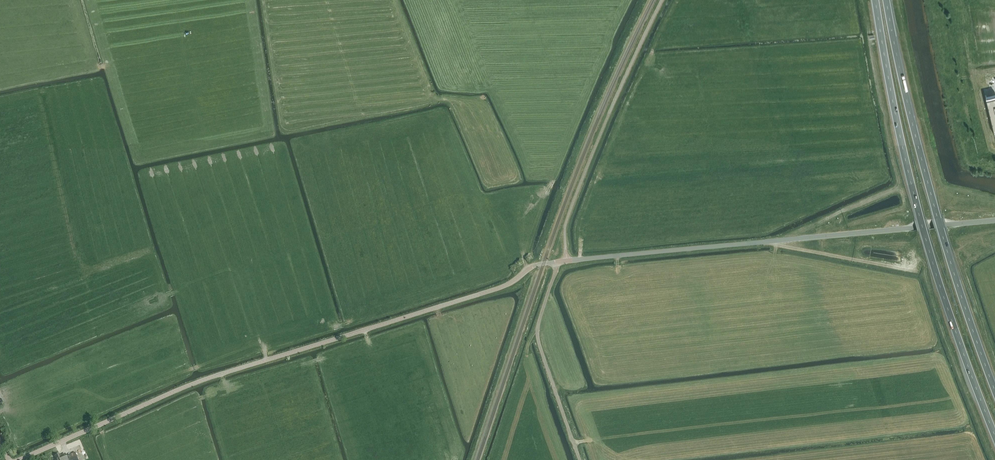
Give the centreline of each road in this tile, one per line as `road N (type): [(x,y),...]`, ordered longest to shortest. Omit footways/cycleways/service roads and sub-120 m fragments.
road 1 (trunk): [(875,0),(918,209),(994,436)]
road 2 (trunk): [(994,390),(934,204),(886,0)]
road 3 (unclassified): [(567,261),(917,227)]
road 4 (track): [(580,459),(537,333),(557,262)]

